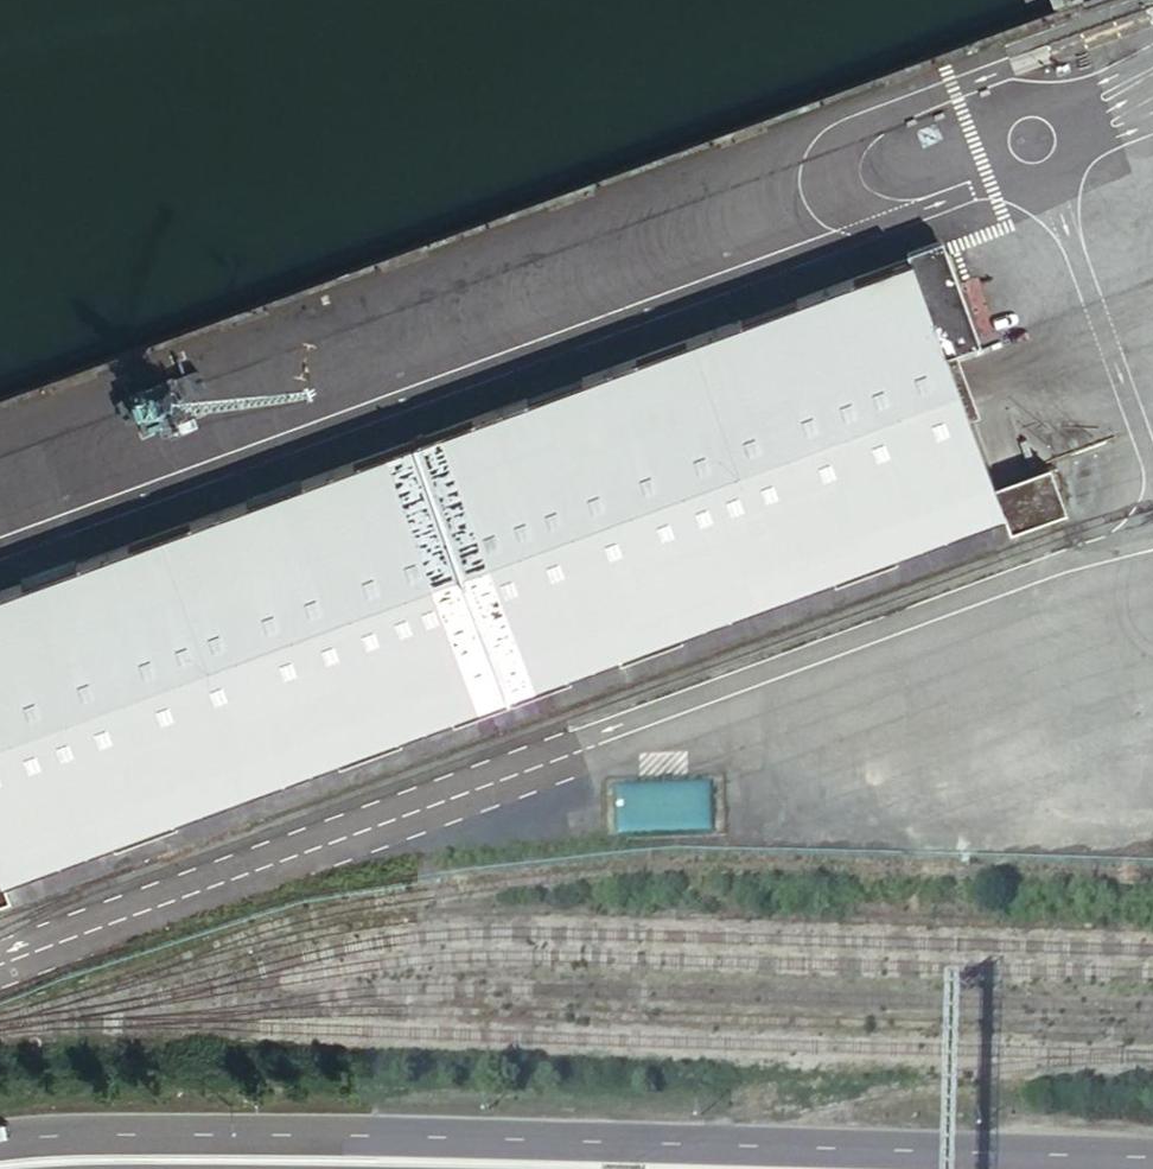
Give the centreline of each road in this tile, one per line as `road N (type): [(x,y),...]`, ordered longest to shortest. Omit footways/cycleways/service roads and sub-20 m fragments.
road 1 (secondary): [(1152,1154),(224,1131),(0,1137)]

